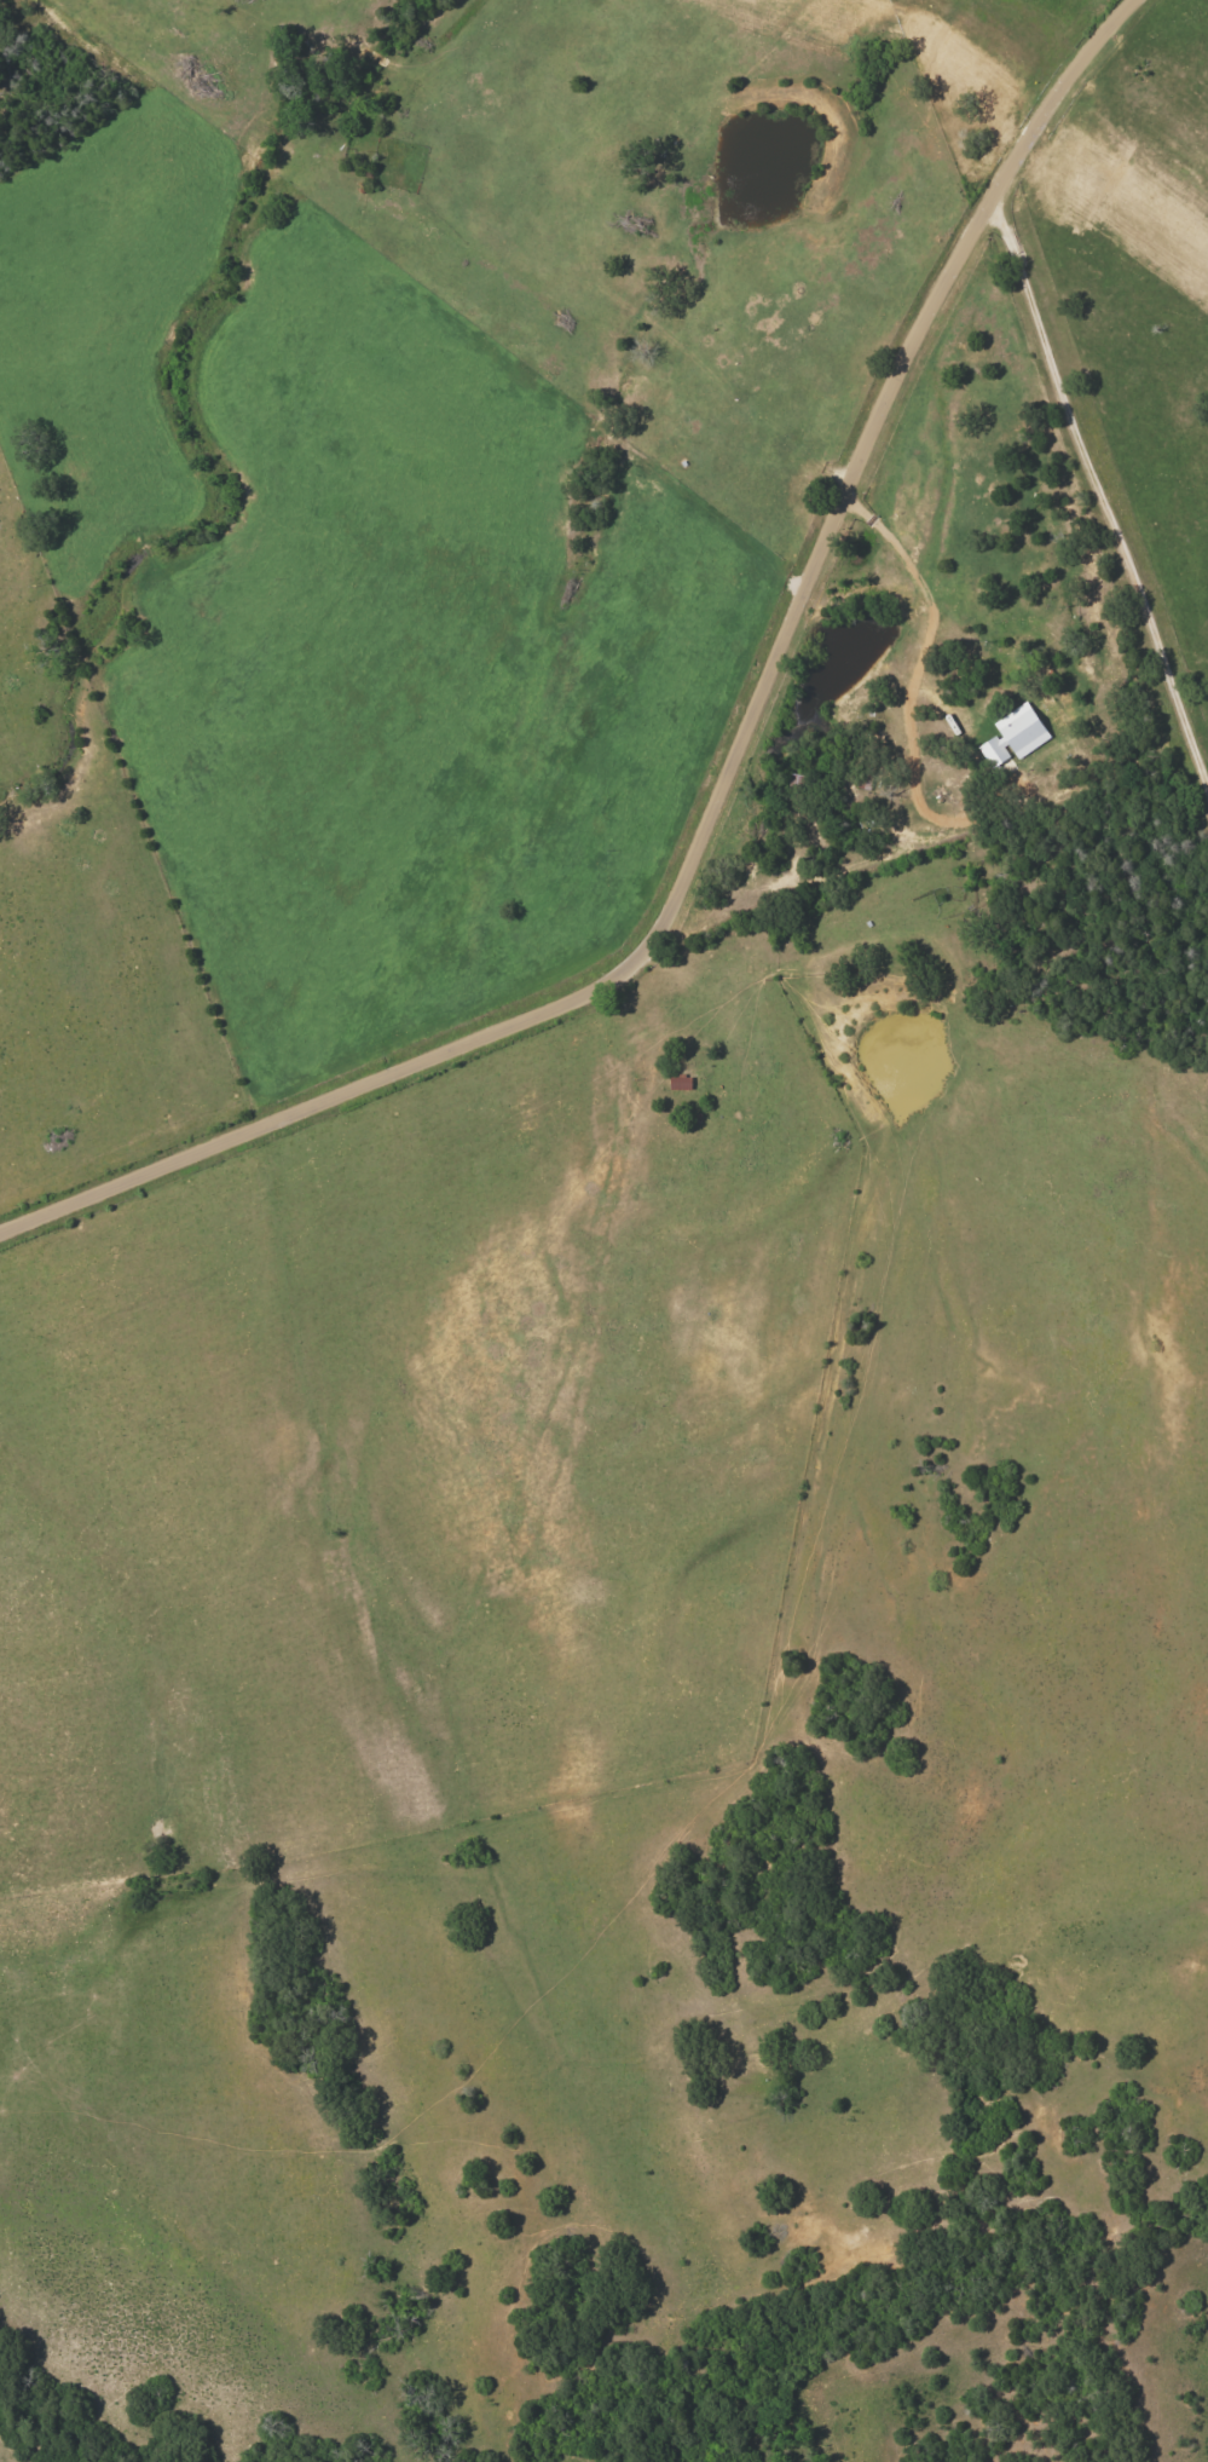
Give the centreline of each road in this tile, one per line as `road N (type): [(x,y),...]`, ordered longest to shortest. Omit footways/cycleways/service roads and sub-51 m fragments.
road 1 (residential): [(0,1234),(563,1009),(632,962),(665,917),(926,313),(1028,140),(1136,0)]

